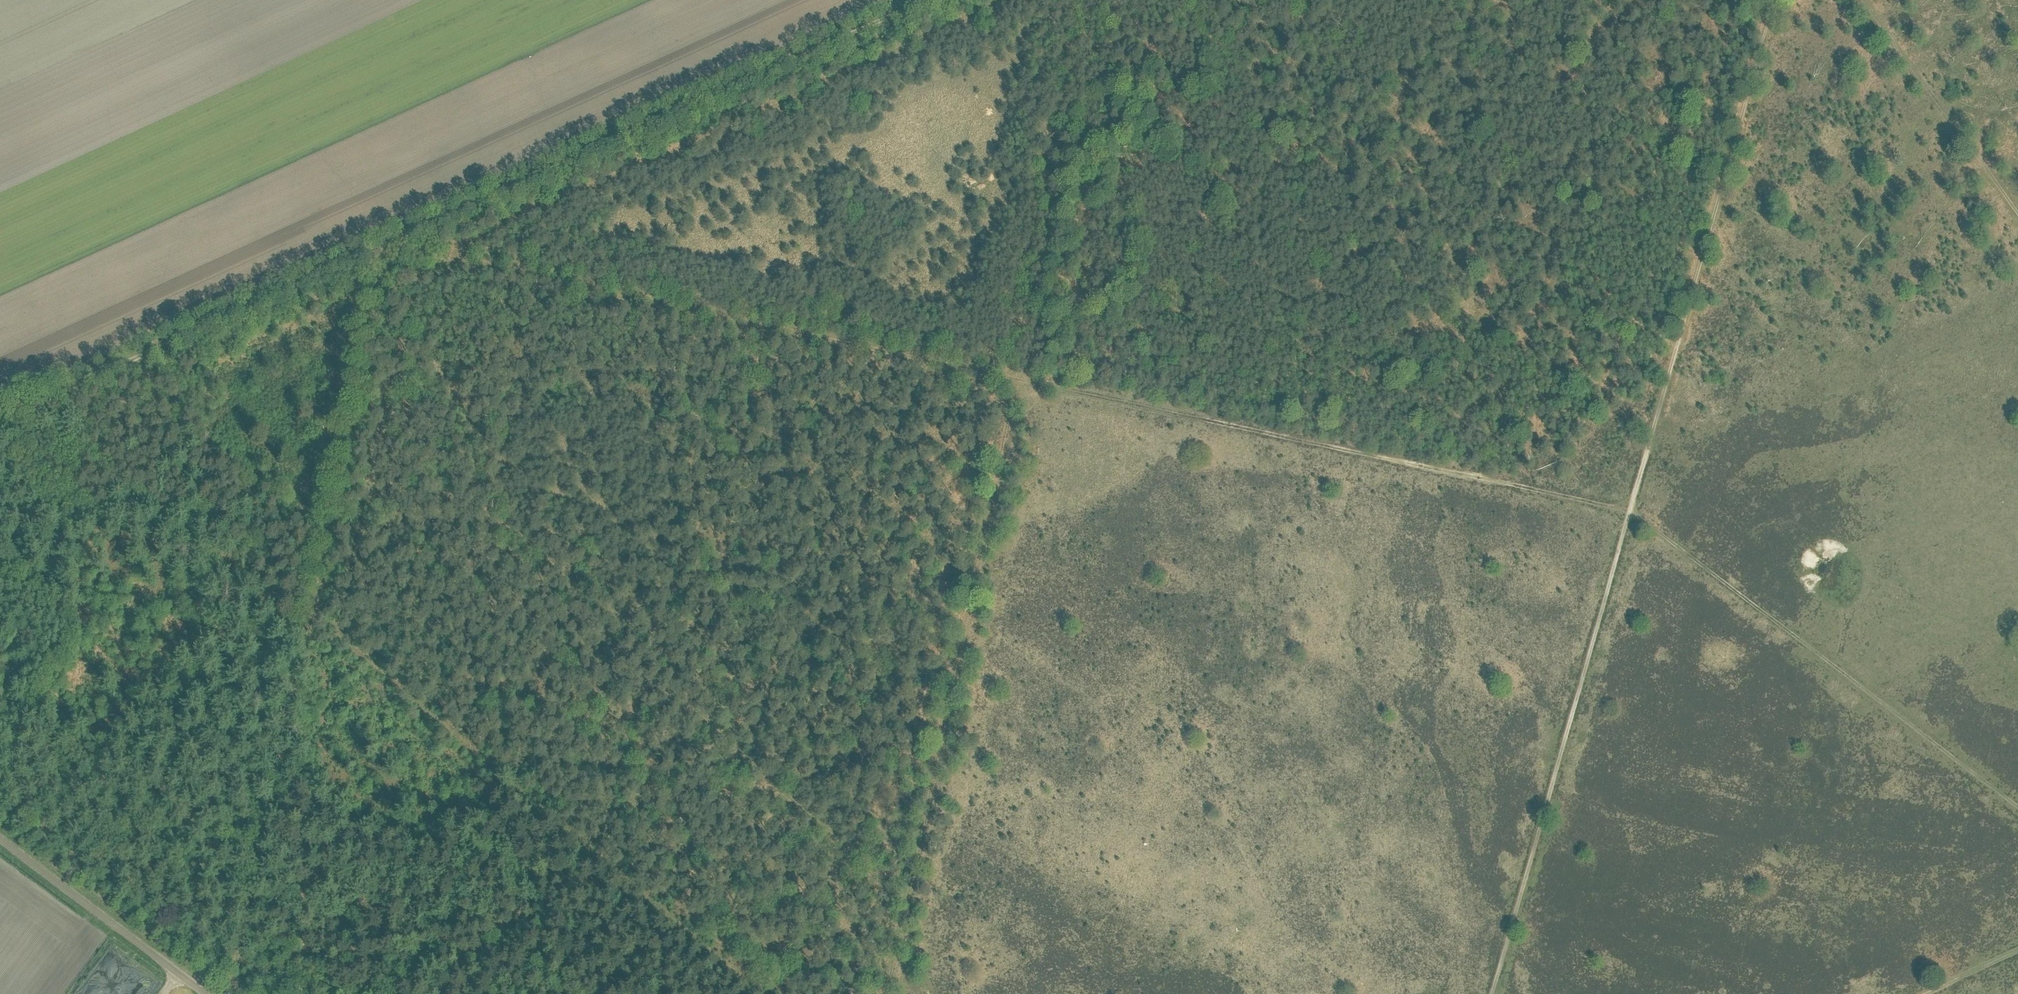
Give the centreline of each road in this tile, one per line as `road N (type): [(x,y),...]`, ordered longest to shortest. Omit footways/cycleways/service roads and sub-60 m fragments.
road 1 (track): [(0,423),(933,0)]
road 2 (unclassified): [(206,993),(0,839)]

